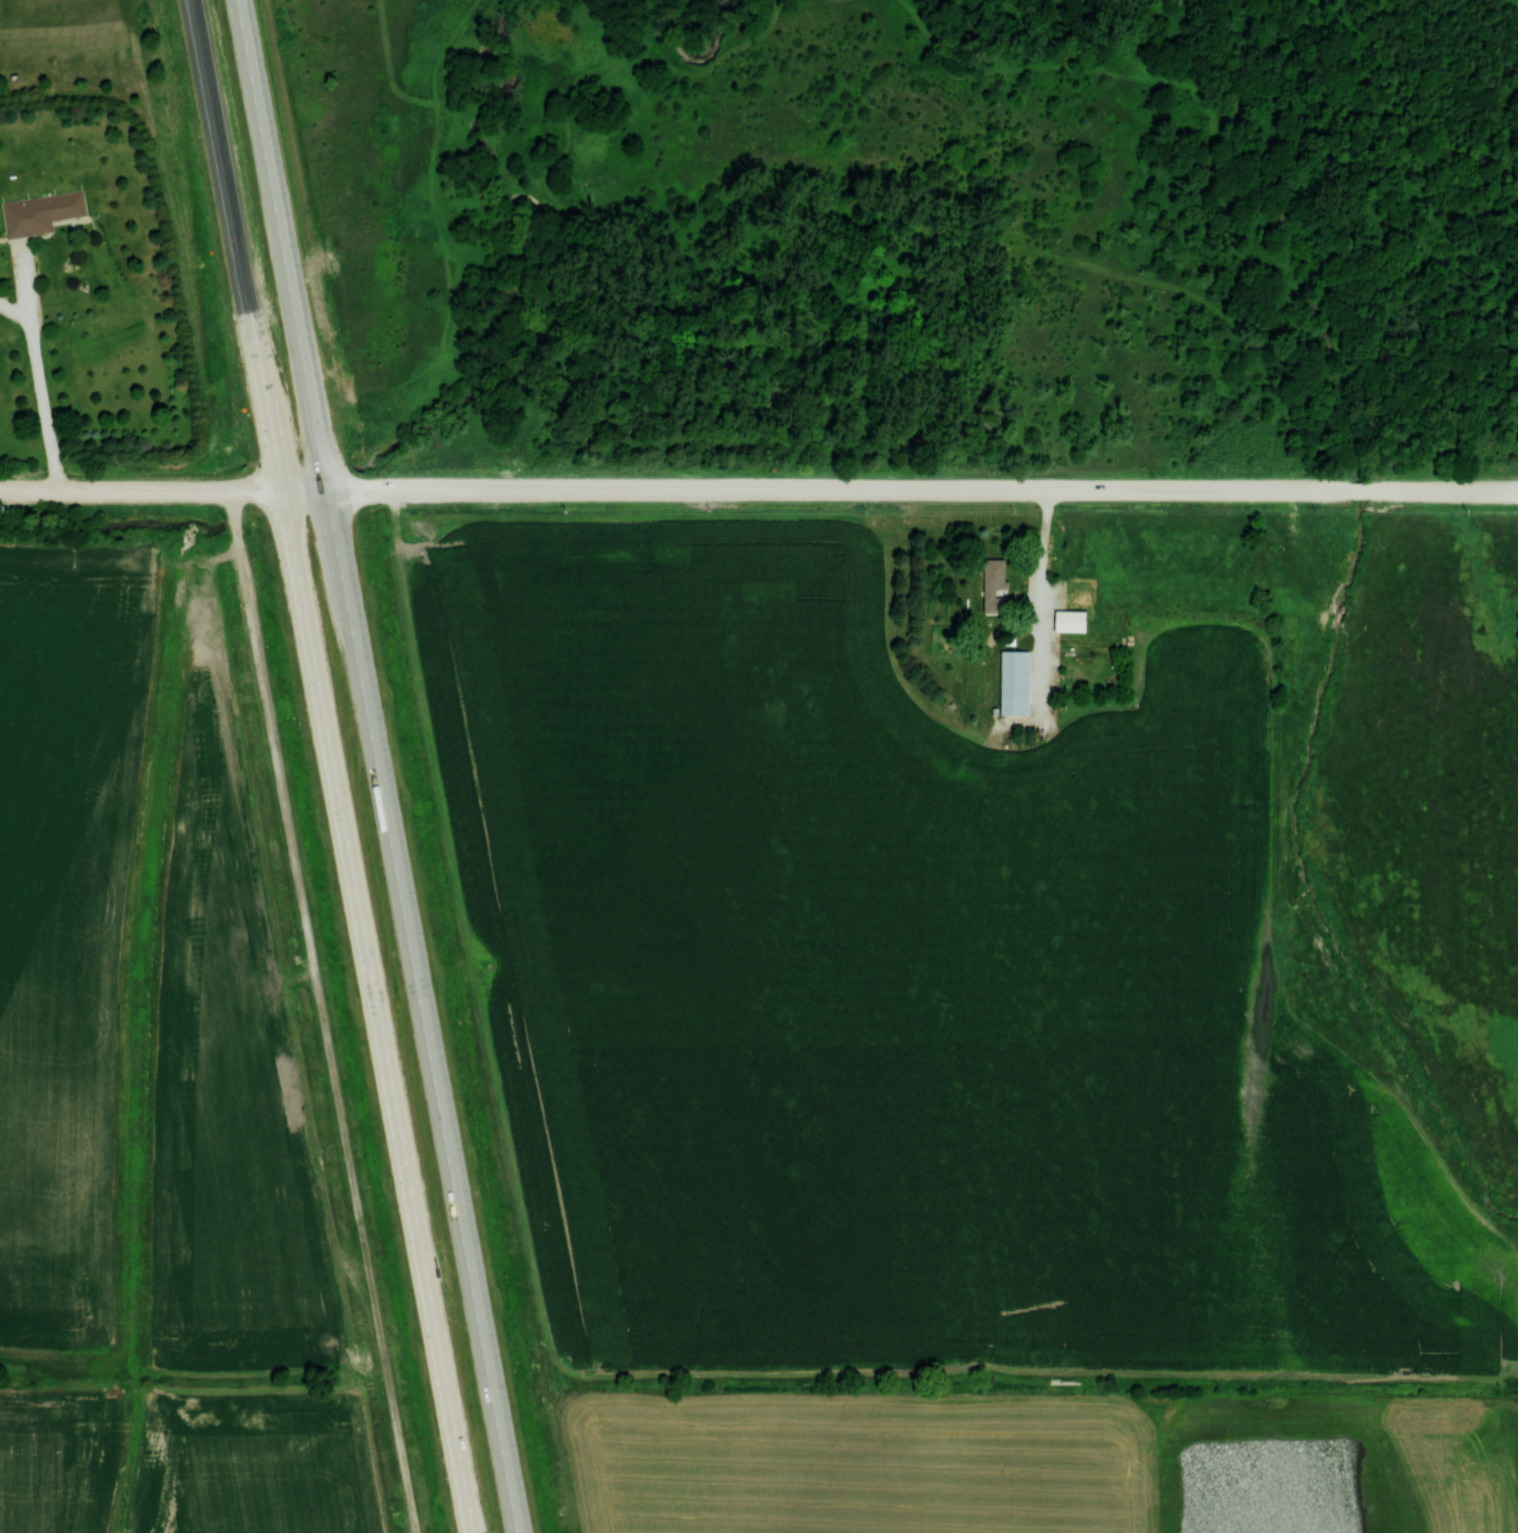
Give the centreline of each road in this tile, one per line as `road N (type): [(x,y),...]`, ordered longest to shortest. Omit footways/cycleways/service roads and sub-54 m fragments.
road 1 (trunk): [(519,1532),(325,489)]
road 2 (trunk): [(325,489),(236,0)]
road 3 (residential): [(1517,491),(1048,489)]
road 4 (residential): [(222,490),(0,489)]

